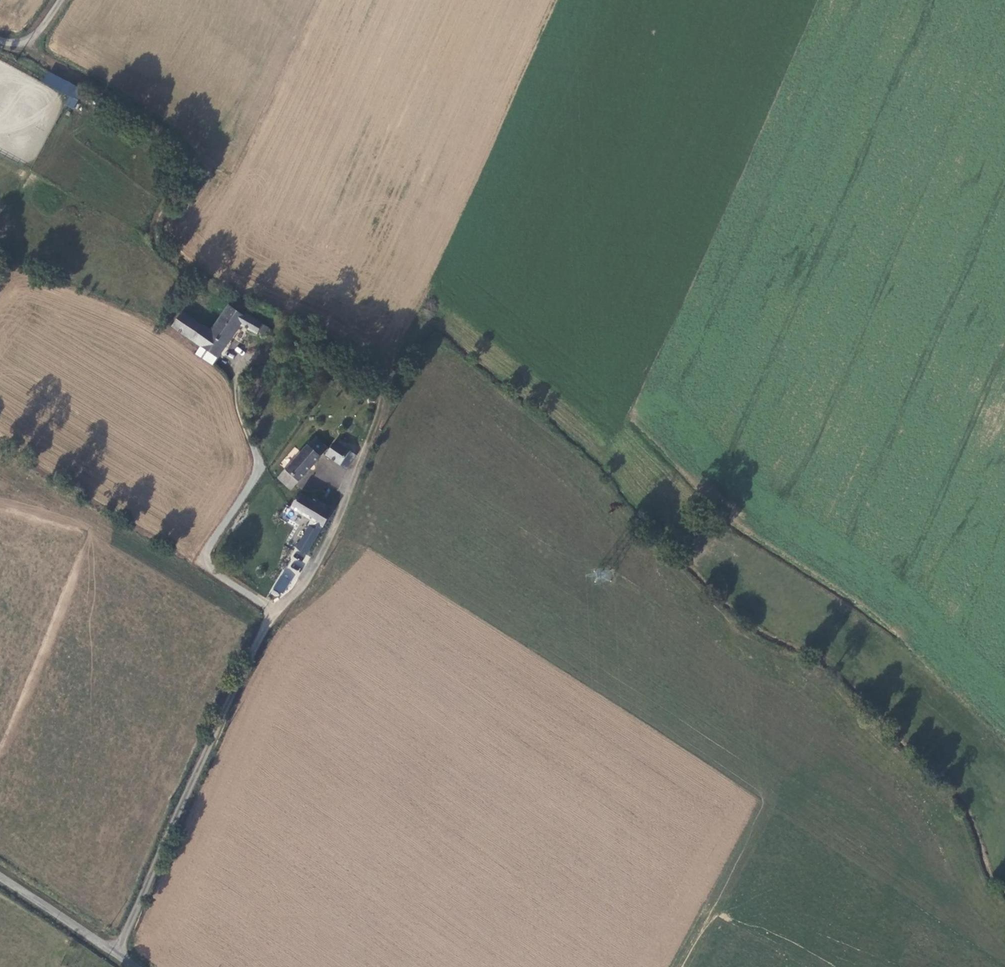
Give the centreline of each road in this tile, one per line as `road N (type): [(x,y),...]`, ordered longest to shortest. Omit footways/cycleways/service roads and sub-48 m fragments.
road 1 (tertiary): [(134,966),(0,878)]

